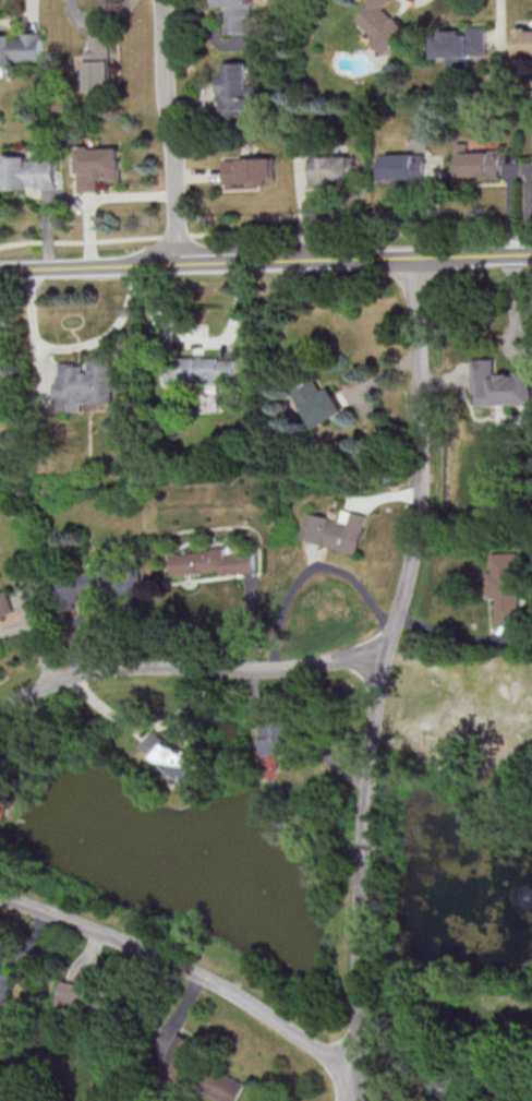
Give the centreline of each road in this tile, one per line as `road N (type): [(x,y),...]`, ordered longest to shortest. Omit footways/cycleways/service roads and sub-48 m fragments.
road 1 (residential): [(415,260),(421,477),(415,554),(386,656),(365,825),(358,1022),(365,1100)]
road 2 (tertiary): [(531,255),(0,269)]
road 3 (residential): [(363,1079),(249,1006),(117,940),(0,896)]
road 4 (residential): [(386,656),(264,671),(116,666),(37,687),(0,710)]
road 5 (residential): [(161,0),(176,265)]

